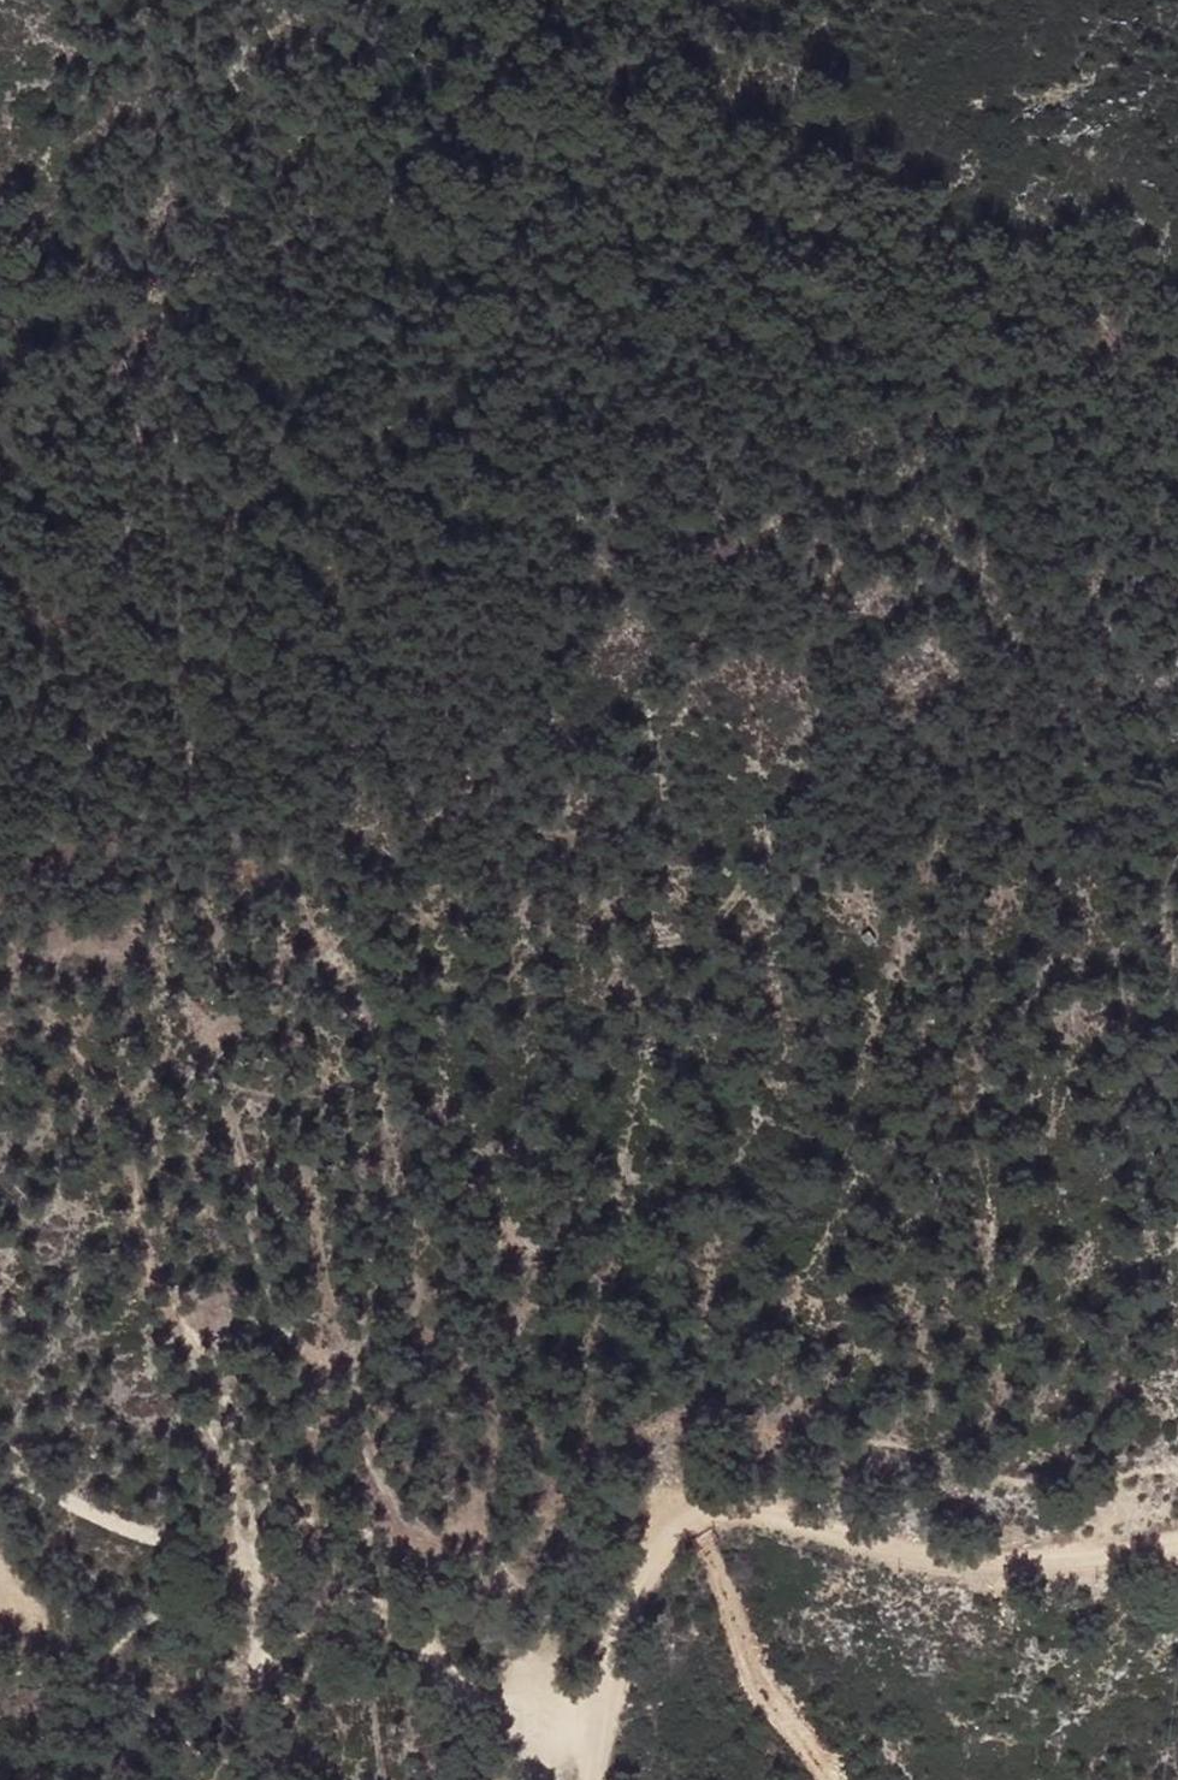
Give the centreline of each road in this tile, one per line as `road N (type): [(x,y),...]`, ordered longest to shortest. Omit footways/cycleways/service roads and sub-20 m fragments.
road 1 (track): [(596,1779),(614,1647),(633,1593),(655,1550),(688,1523),(732,1515),(974,1565),(1064,1565),(1177,1547)]
road 2 (track): [(0,1475),(420,1620),(472,1716),(493,1779)]

